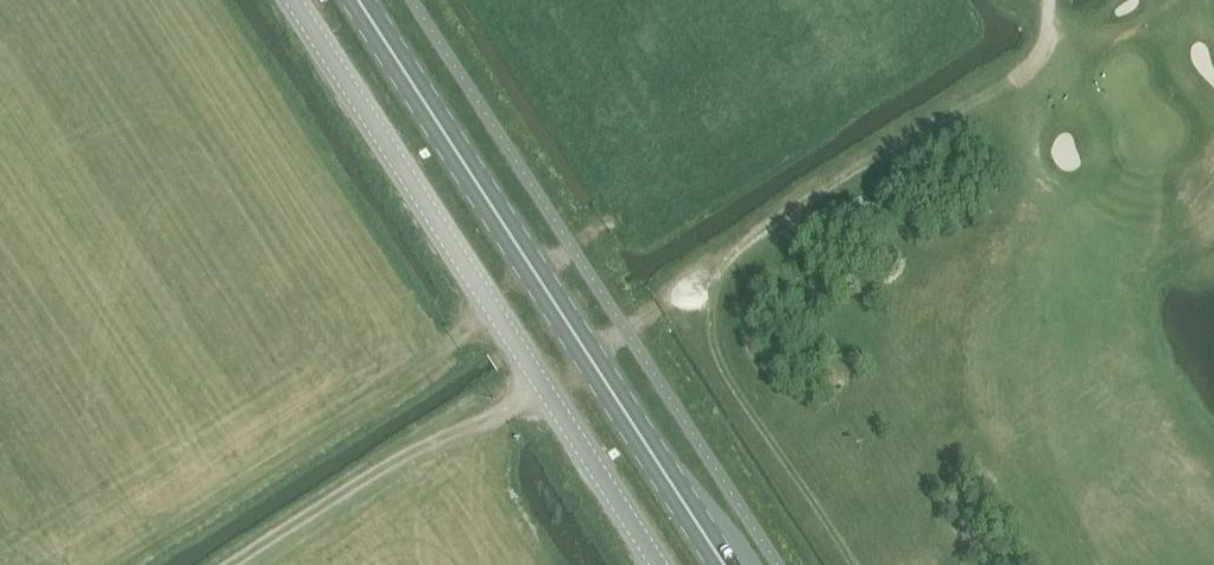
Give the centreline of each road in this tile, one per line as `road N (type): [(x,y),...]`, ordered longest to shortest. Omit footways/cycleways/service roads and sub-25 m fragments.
road 1 (primary): [(358,0),(725,564)]
road 2 (unclassified): [(296,0),(658,564)]
road 3 (track): [(1005,82),(804,202),(591,358),(468,425)]

